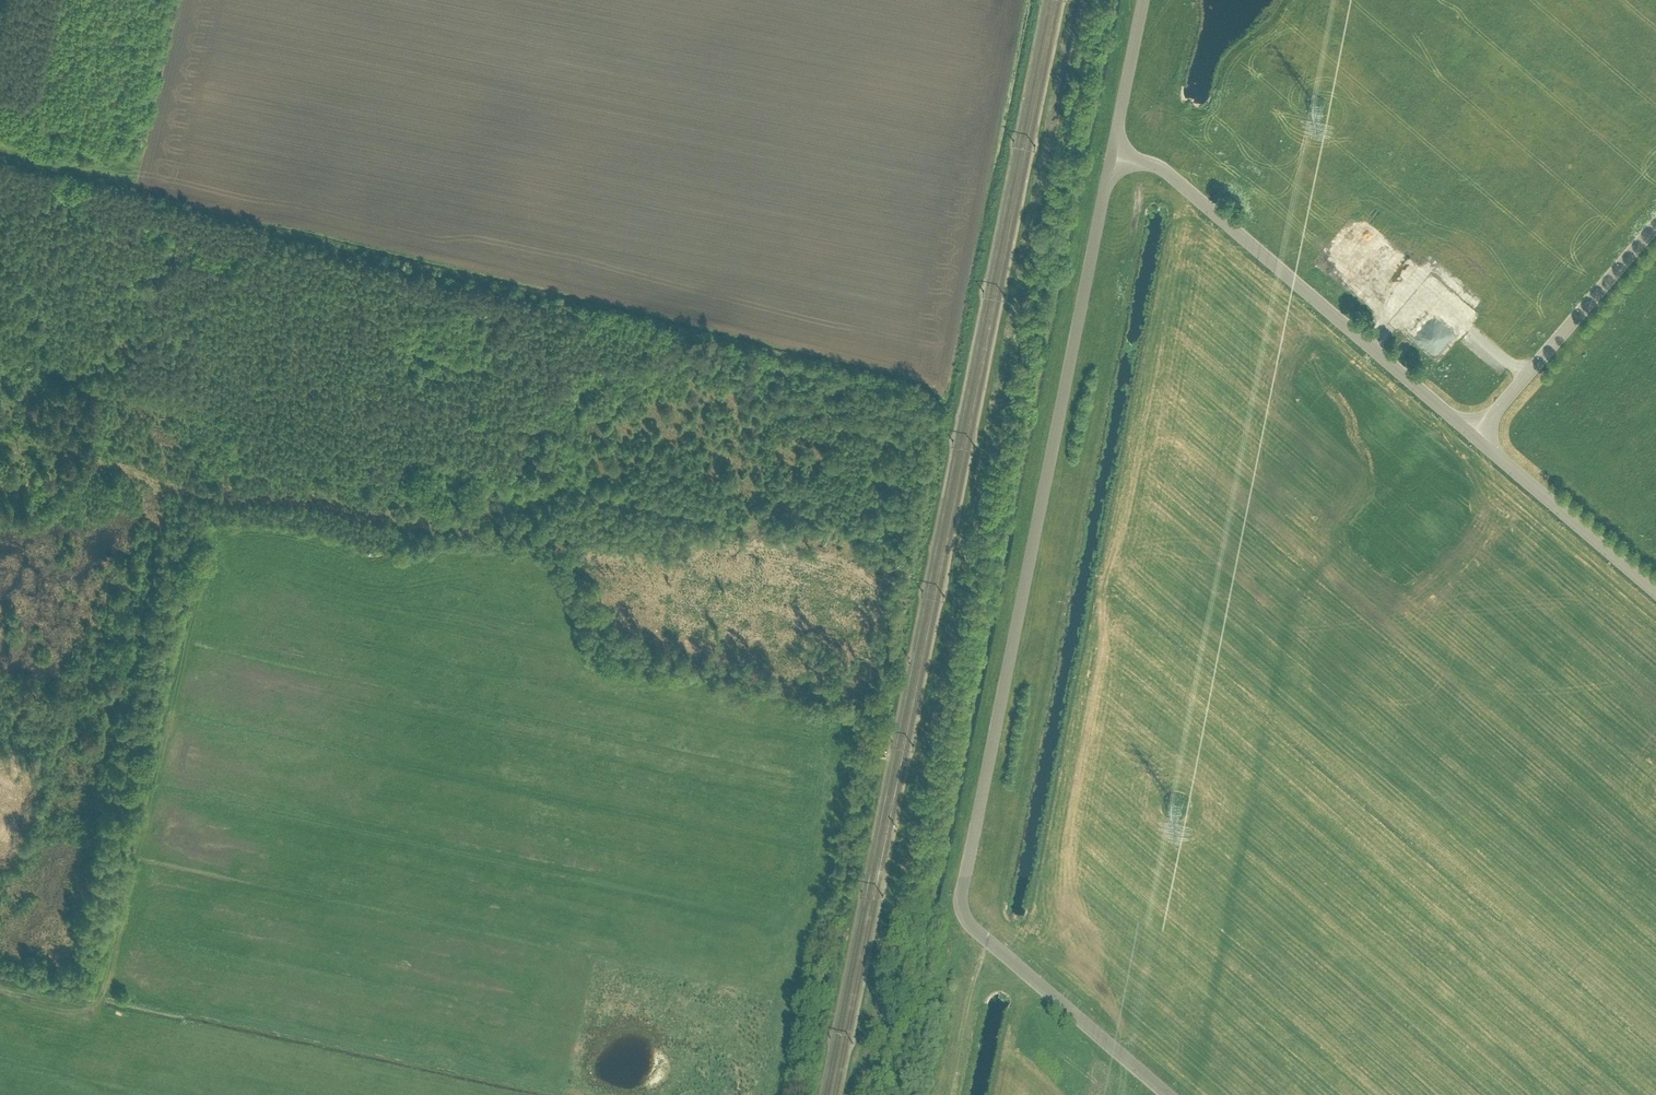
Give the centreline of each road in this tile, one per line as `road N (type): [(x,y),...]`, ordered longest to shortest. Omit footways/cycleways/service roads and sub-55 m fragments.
road 1 (track): [(0,435),(284,509),(394,525),(538,523),(596,554),(676,566),(713,545),(842,563),(880,589),(861,695),(786,689),(756,660),(621,627),(591,579)]
road 2 (unclassified): [(1165,1094),(981,939),(959,909),(1112,154)]
road 3 (unclassified): [(1477,436),(1158,166),(1112,154)]
road 4 (track): [(168,719),(99,1006),(0,984)]
road 5 (tertiary): [(1477,436),(1655,228)]
road 6 (tertiary): [(1655,592),(1477,436)]
road 7 (unclassified): [(1112,154),(1143,0)]
road 8 (track): [(0,155),(134,177)]

